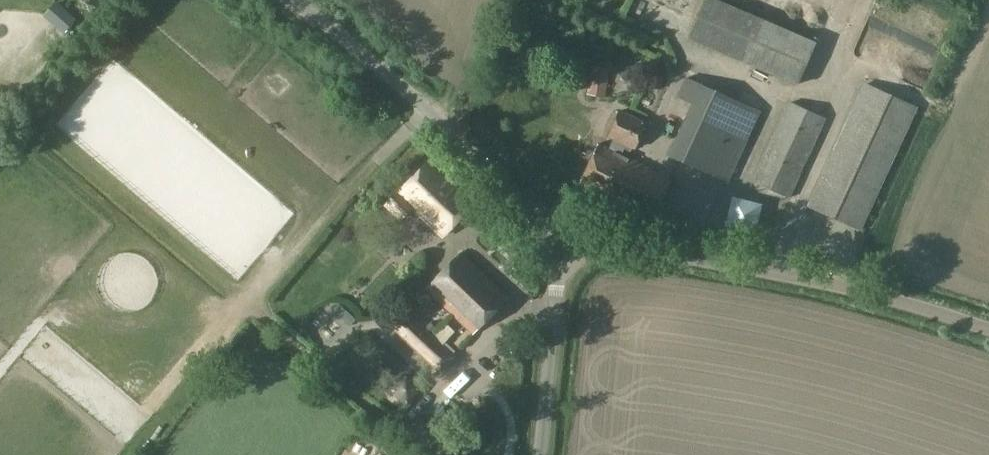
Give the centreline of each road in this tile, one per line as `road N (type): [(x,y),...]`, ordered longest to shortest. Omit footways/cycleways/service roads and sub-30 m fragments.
road 1 (unclassified): [(988,330),(840,286),(558,237)]
road 2 (unclassified): [(558,237),(419,103),(296,0)]
road 3 (unclassified): [(544,454),(558,237)]

